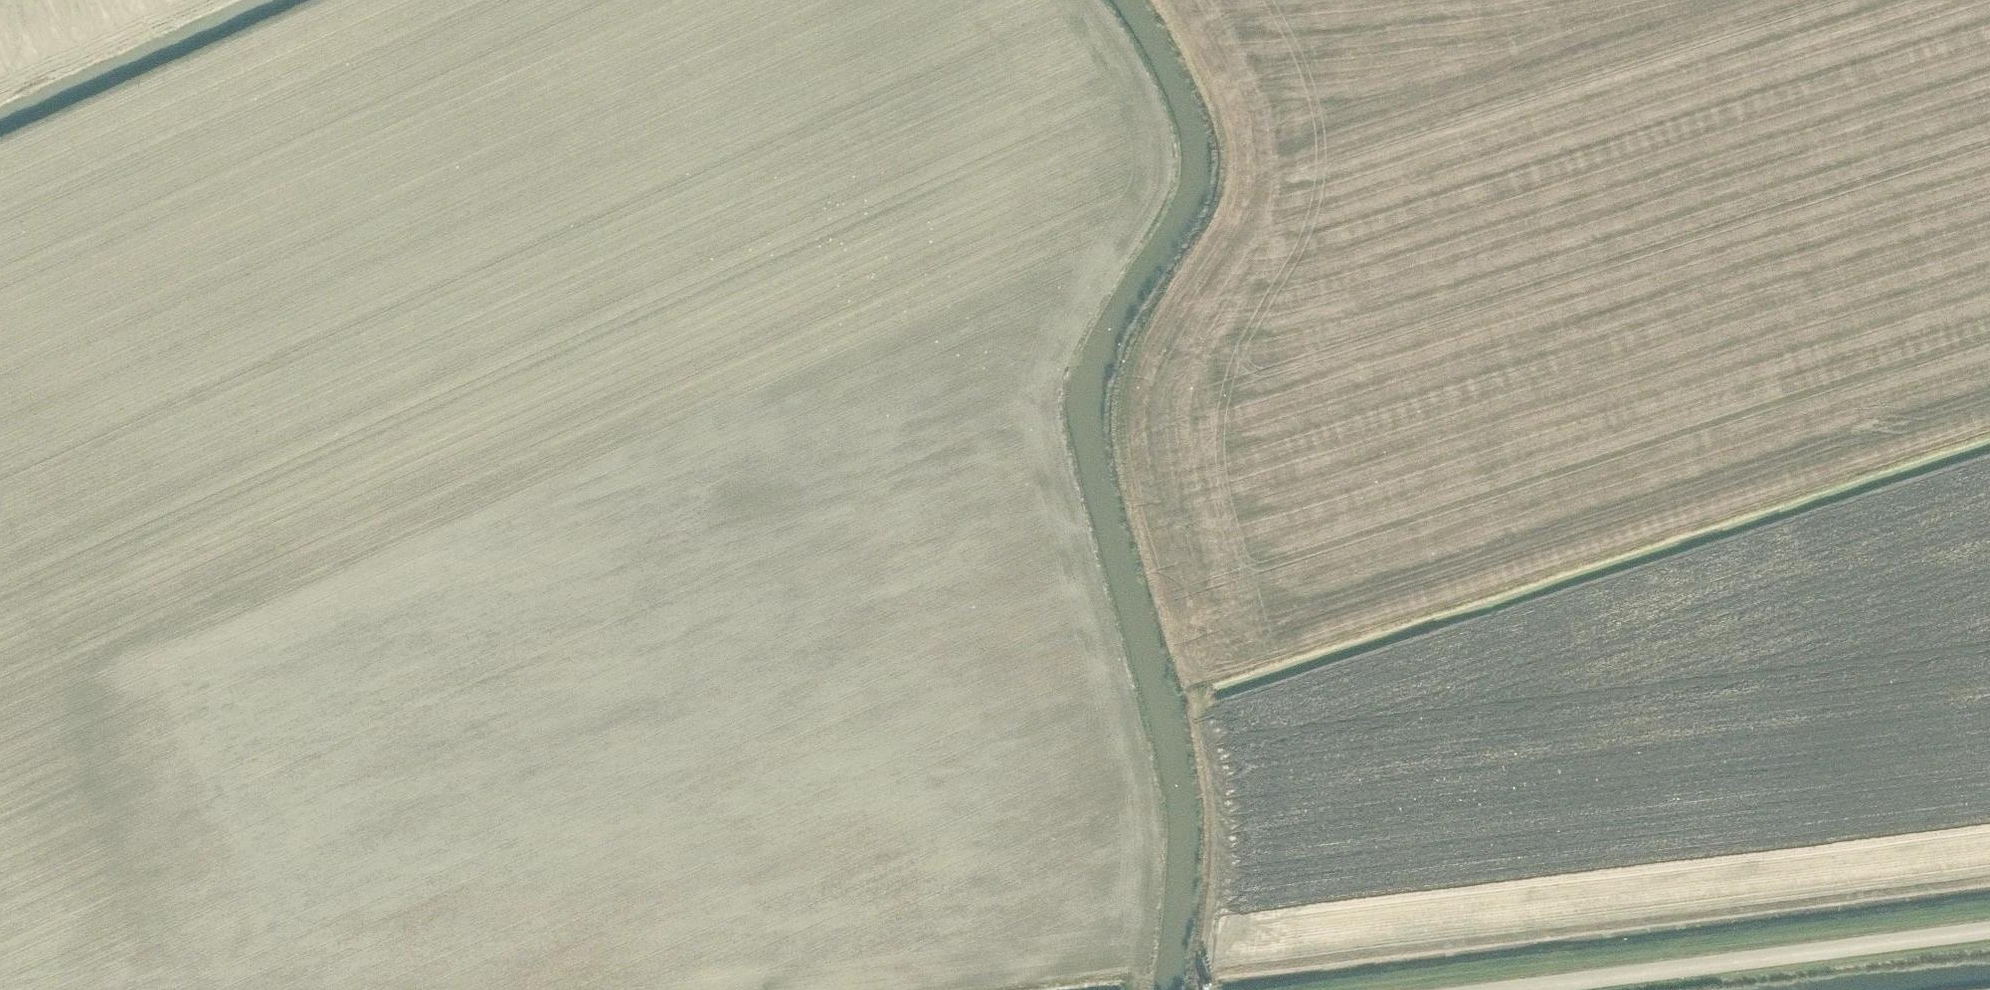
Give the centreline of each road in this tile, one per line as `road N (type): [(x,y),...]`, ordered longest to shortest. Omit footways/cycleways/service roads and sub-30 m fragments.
road 1 (tertiary): [(1501,989),(1989,929)]

